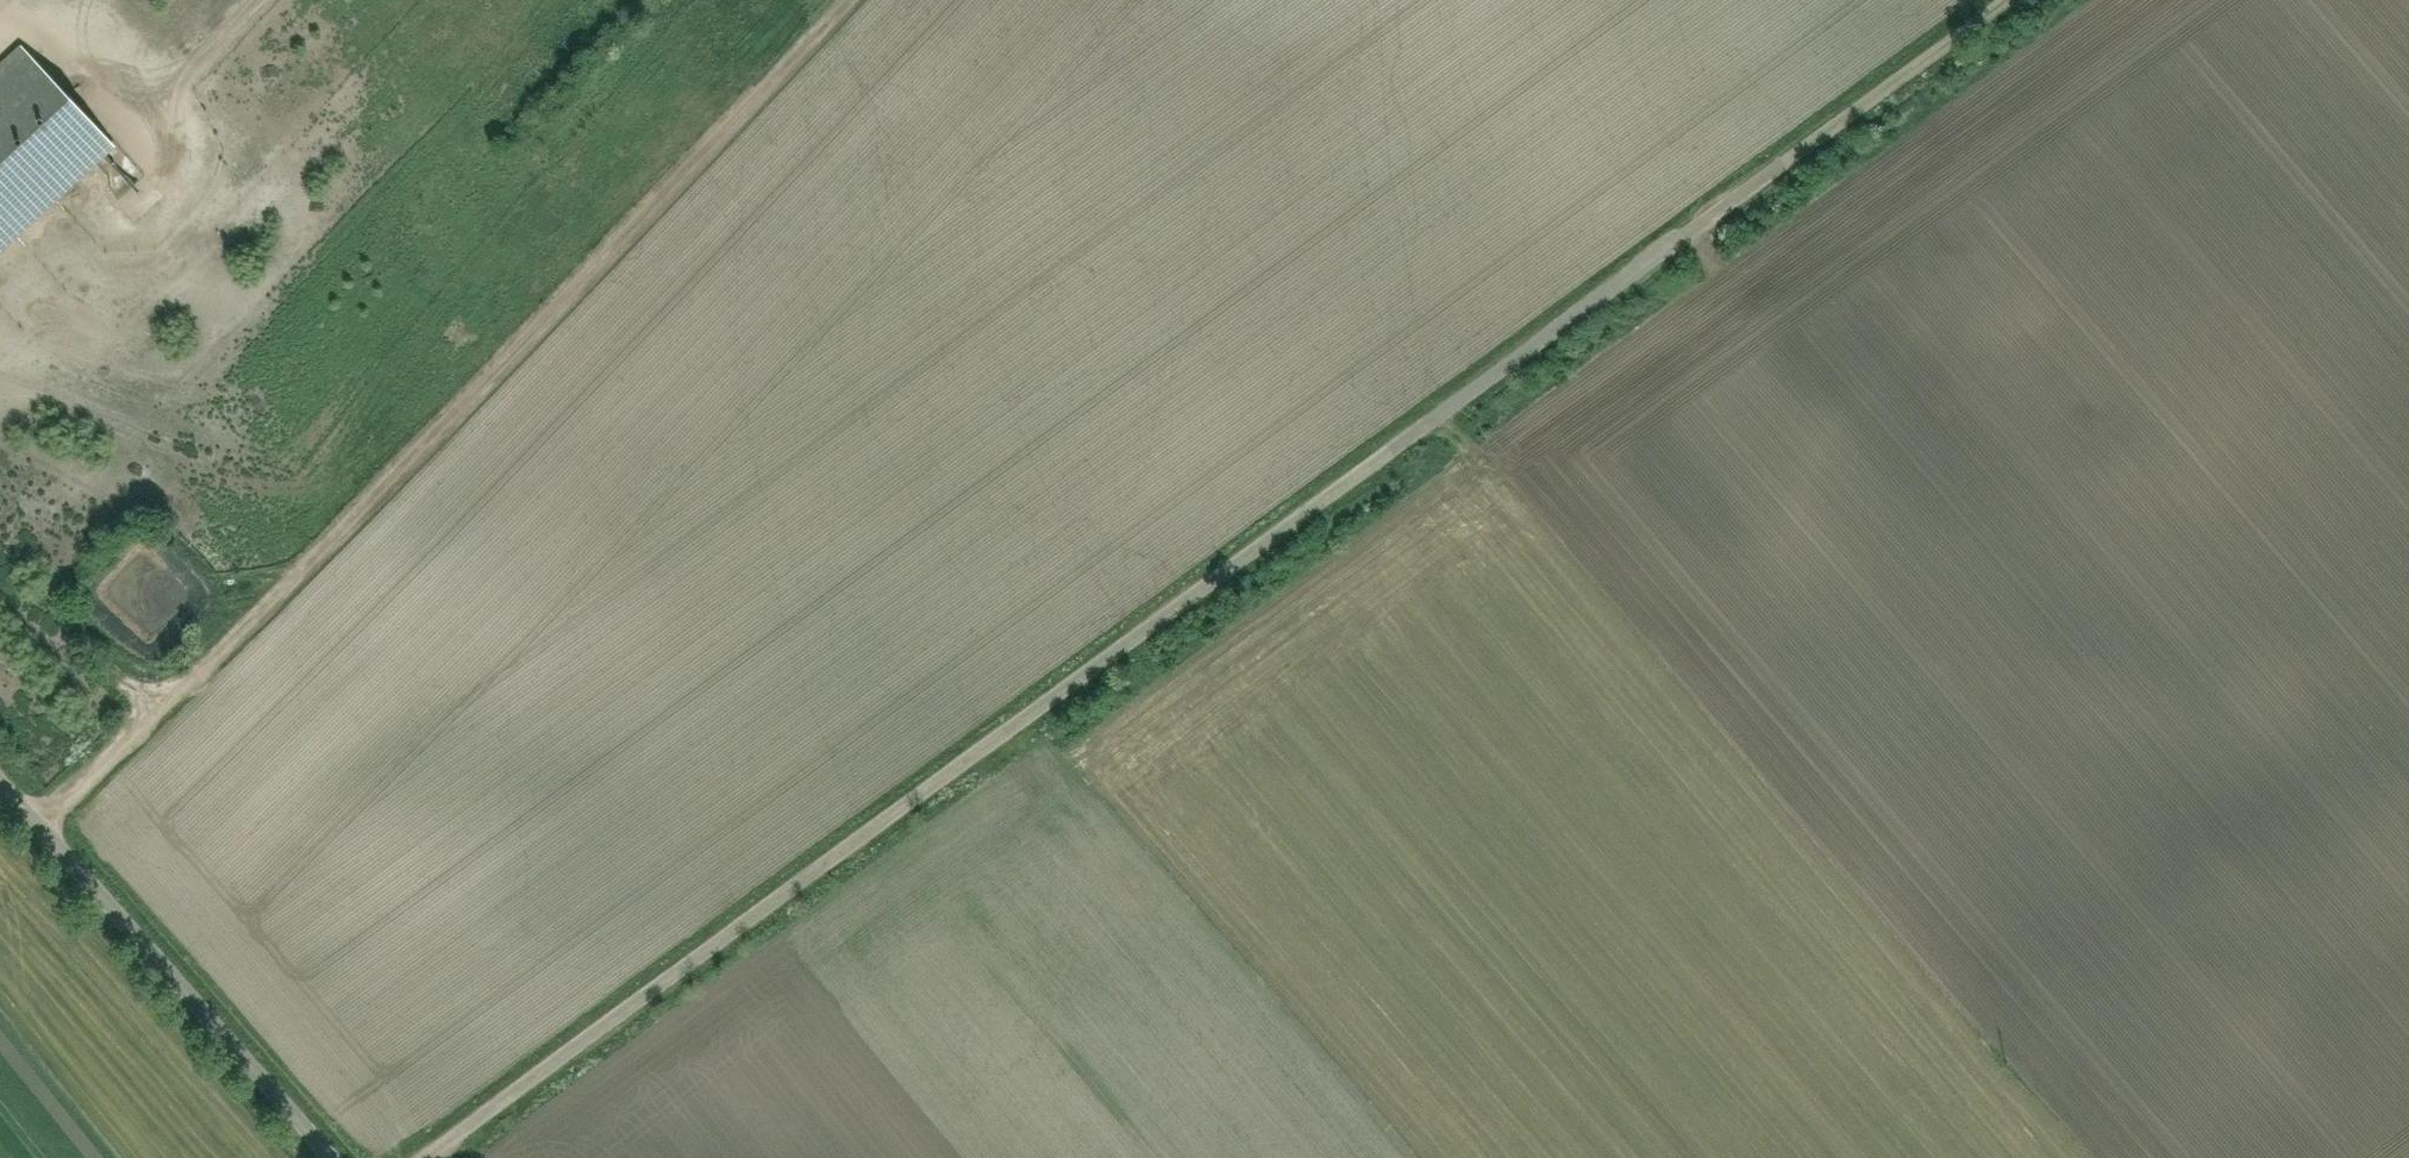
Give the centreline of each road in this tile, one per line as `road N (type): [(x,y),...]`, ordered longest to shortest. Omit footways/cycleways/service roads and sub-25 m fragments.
road 1 (unclassified): [(427,1157),(2011,0)]
road 2 (unclassified): [(334,1157),(0,784)]

